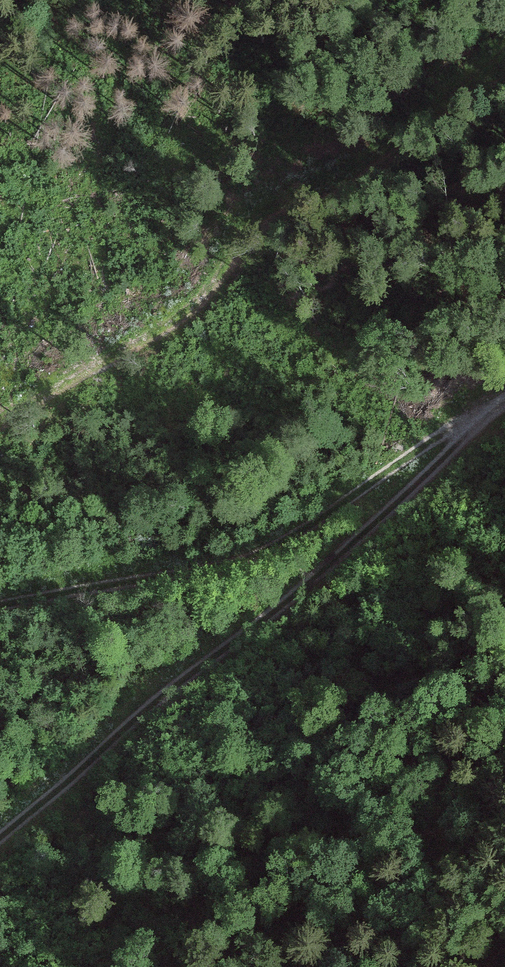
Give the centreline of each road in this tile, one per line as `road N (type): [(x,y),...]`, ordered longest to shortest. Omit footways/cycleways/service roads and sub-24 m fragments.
road 1 (track): [(0,838),(382,514),(504,398)]
road 2 (track): [(481,416),(435,437),(256,550),(0,601)]

